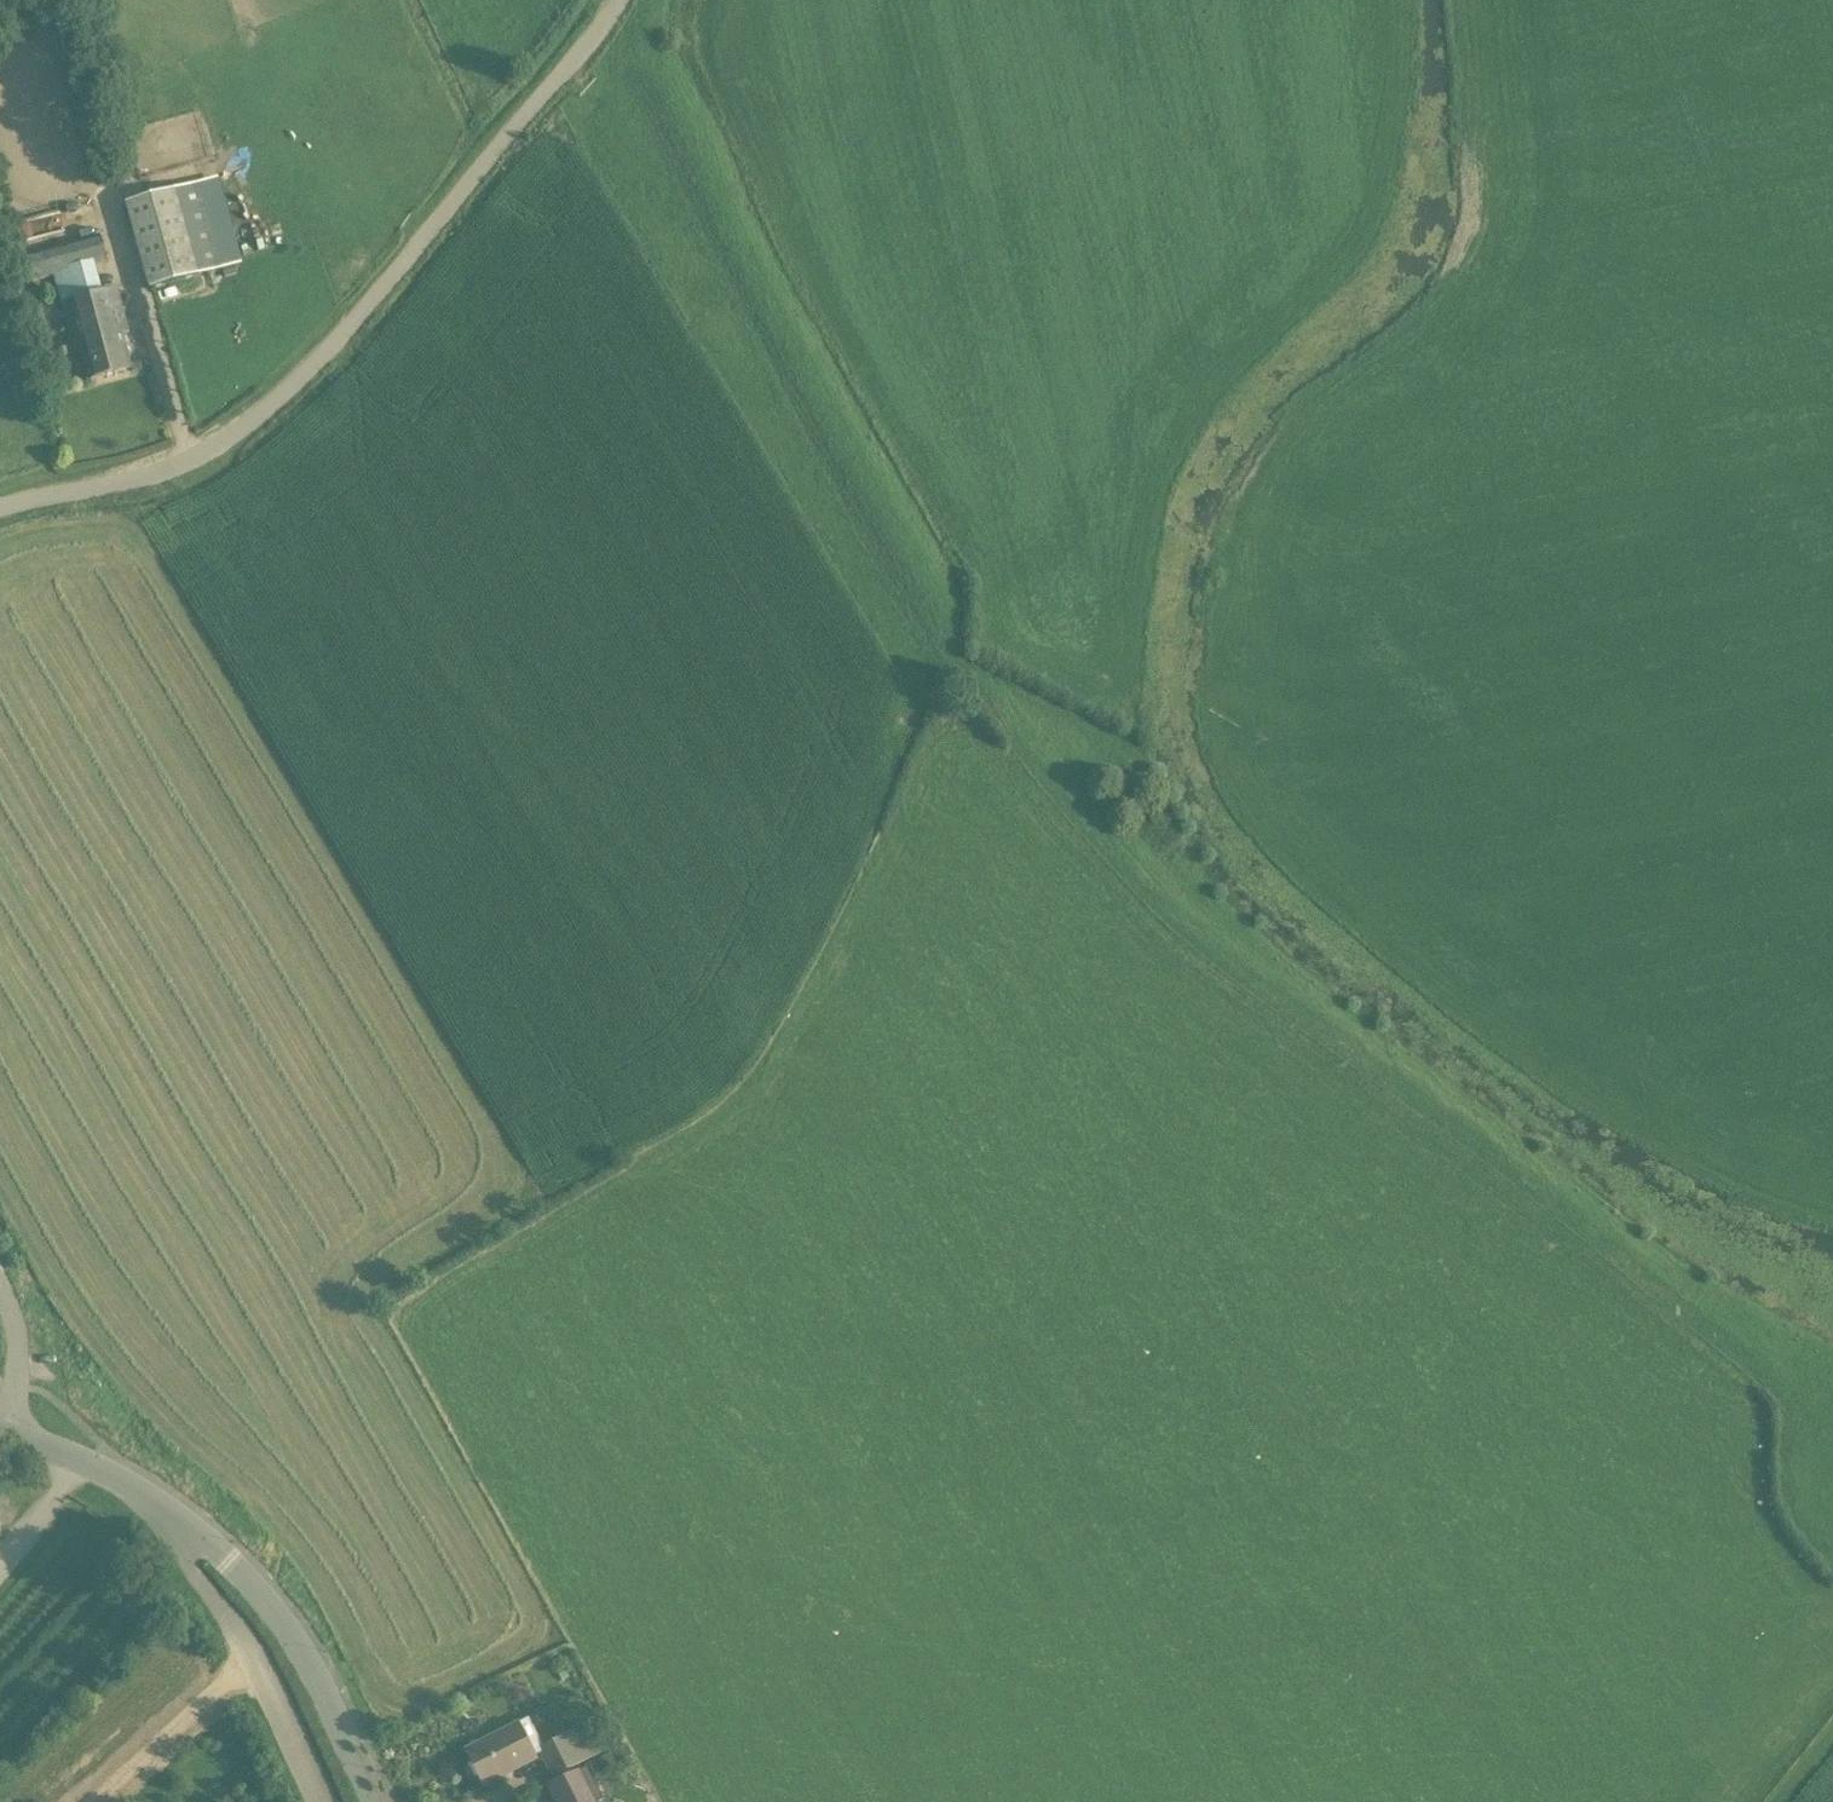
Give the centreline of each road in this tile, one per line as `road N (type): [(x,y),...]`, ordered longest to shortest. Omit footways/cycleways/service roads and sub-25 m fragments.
road 1 (unclassified): [(0,513),(148,480),(250,420),(353,321),(620,0)]
road 2 (tertiary): [(373,1801),(279,1615),(185,1525)]
road 3 (residential): [(185,1525),(186,1561),(245,1658),(314,1801)]
road 4 (tertiary): [(185,1525),(107,1471),(7,1436)]
road 5 (unclassified): [(7,1436),(9,1330),(0,1297)]

